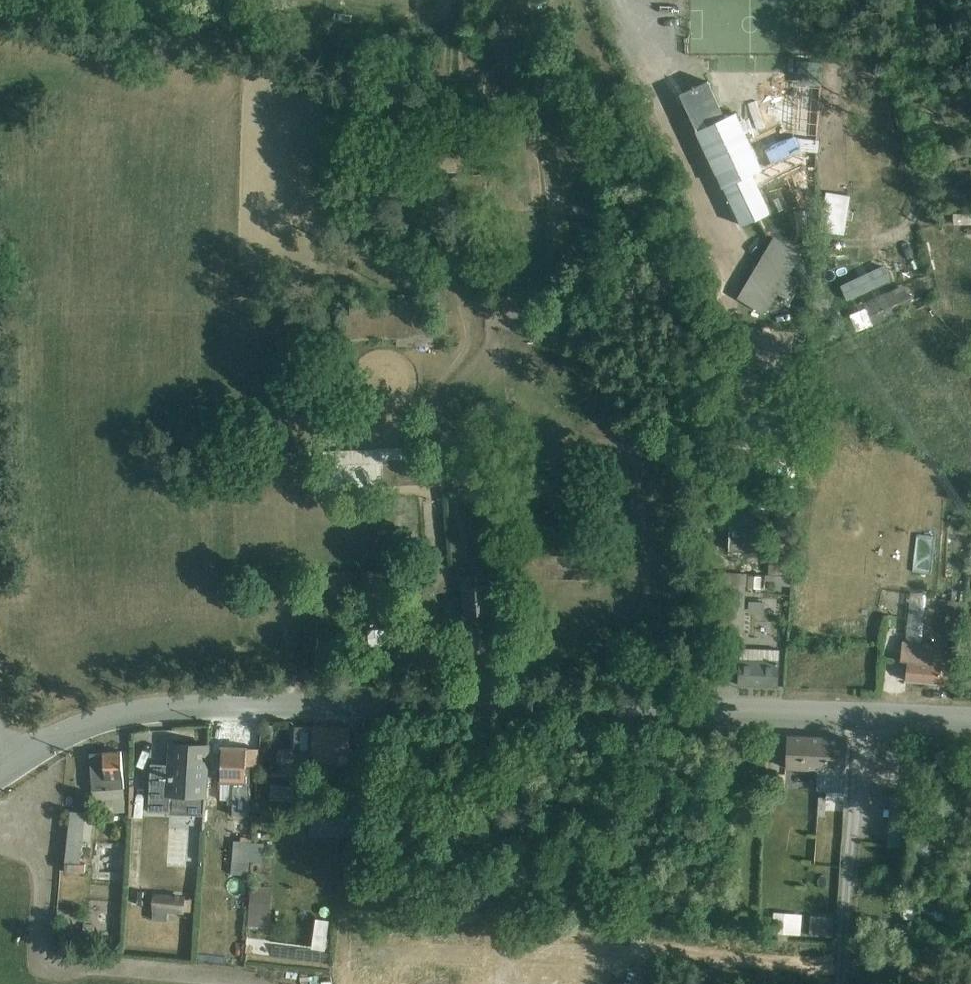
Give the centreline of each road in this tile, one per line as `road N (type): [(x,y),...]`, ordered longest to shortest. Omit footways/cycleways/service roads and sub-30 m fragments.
road 1 (unclassified): [(0,774),(93,726),(186,704),(865,718)]
road 2 (track): [(947,295),(891,67),(851,0)]
road 3 (track): [(865,718),(842,983)]

